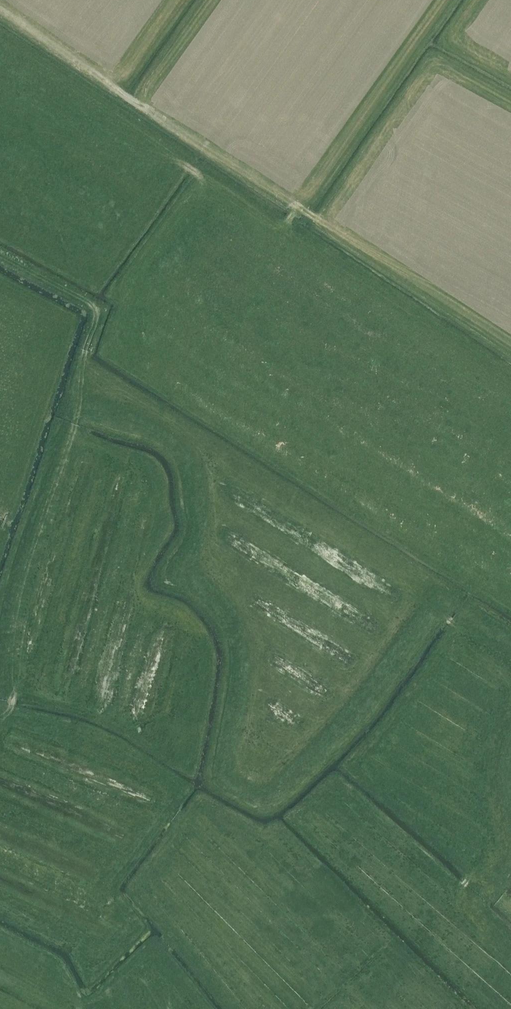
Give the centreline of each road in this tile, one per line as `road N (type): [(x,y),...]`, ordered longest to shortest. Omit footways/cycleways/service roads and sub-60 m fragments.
road 1 (track): [(83,361),(95,306),(0,254)]

